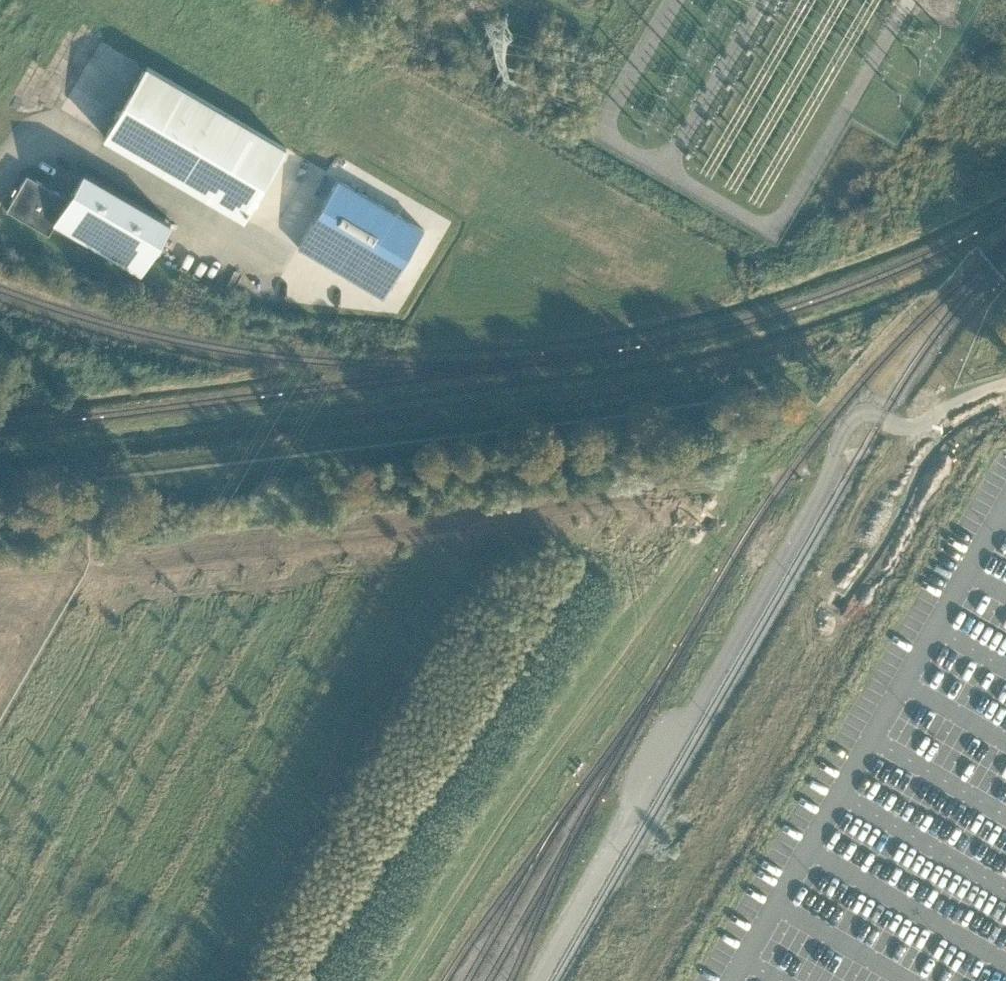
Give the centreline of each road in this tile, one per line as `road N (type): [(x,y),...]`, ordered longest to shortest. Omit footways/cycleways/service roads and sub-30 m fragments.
road 1 (unclassified): [(535,980),(822,484)]
road 2 (track): [(822,484),(859,412),(913,423),(1005,385)]

